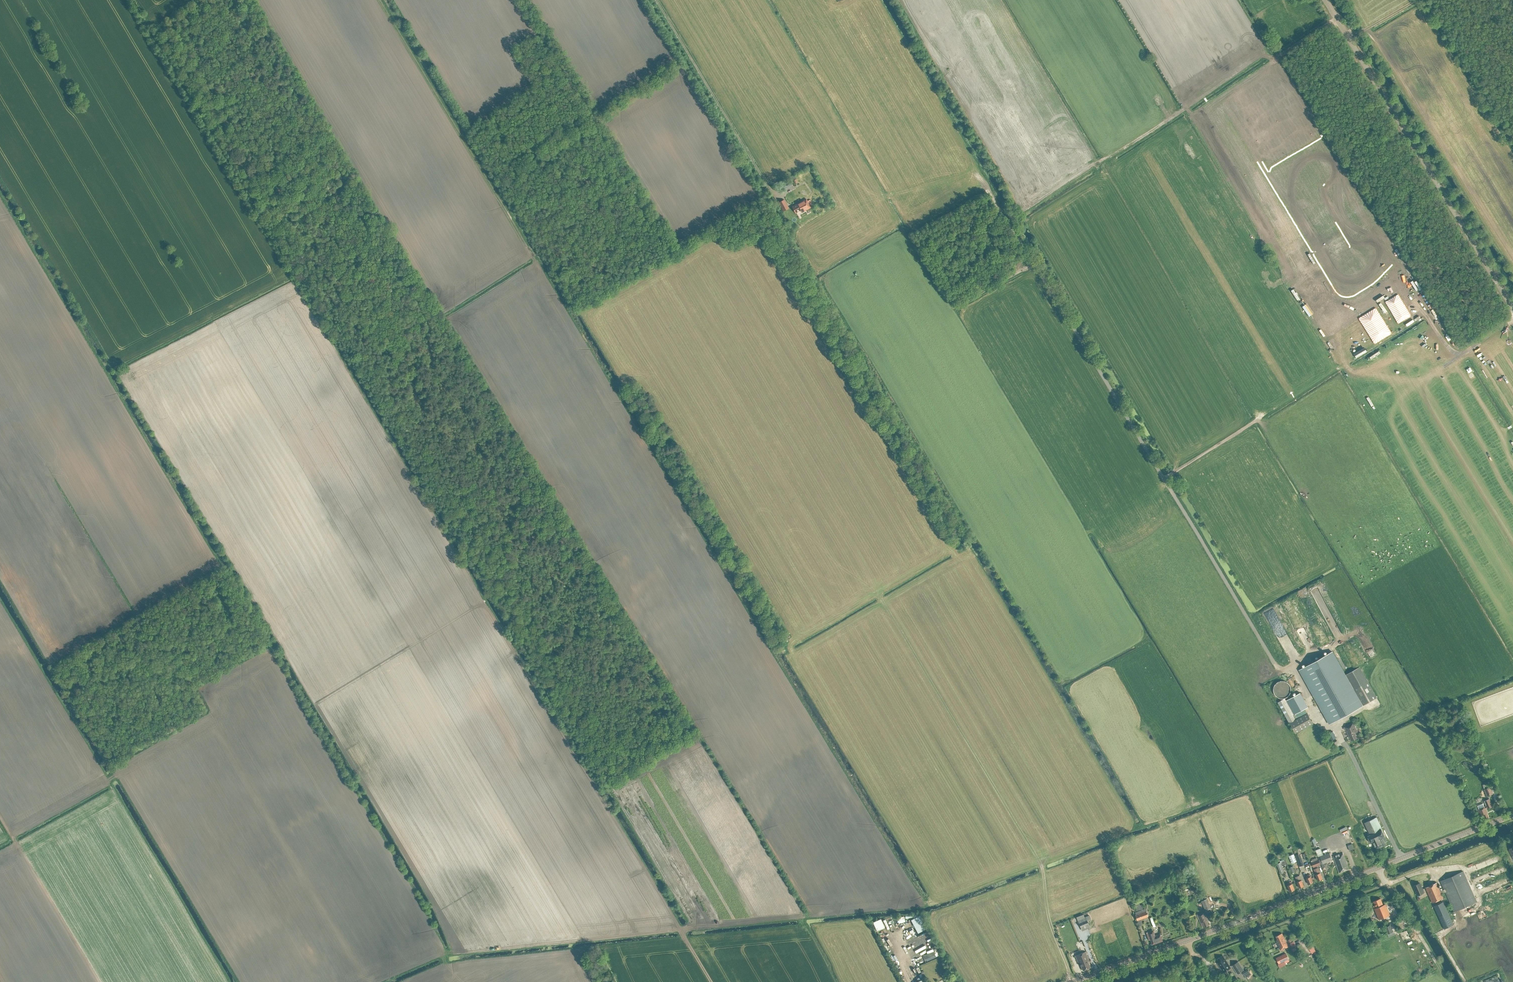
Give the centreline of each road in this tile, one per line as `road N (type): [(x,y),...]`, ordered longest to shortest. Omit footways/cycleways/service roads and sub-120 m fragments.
road 1 (track): [(1346,742),(1341,730),(1321,724),(1295,673),(1280,671),(993,200)]
road 2 (tertiary): [(1070,981),(1512,815)]
road 3 (track): [(1007,222),(1259,57),(1338,20)]
road 4 (tertiary): [(1512,309),(1326,0)]
road 5 (track): [(1164,480),(1336,373)]

